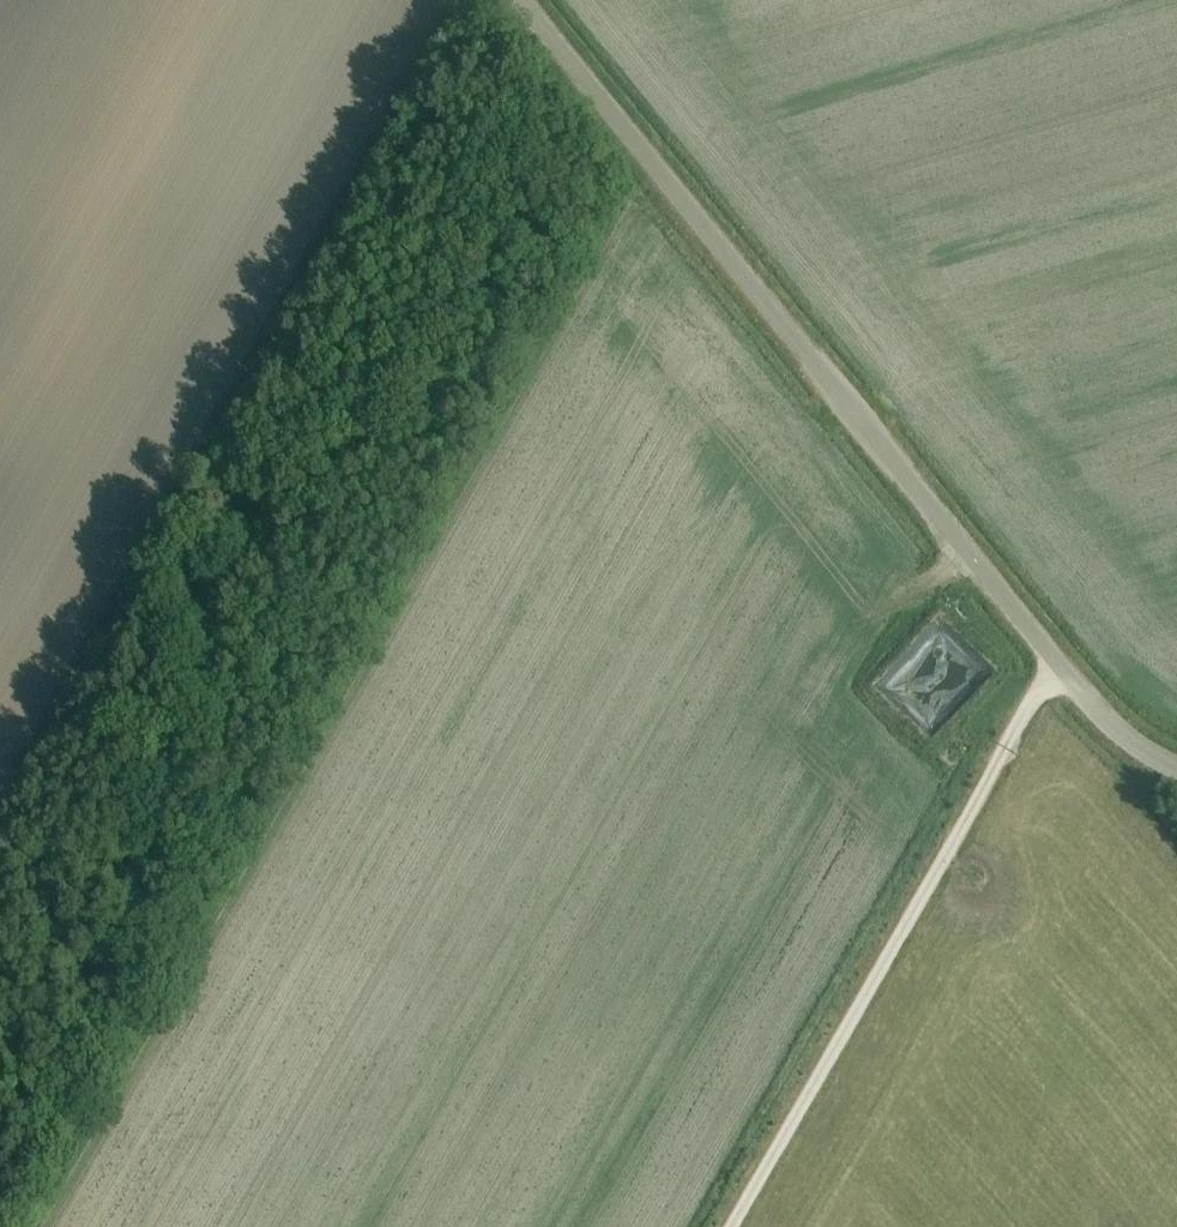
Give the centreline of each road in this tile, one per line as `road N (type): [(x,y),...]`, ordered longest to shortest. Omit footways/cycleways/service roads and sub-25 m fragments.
road 1 (unclassified): [(1176,769),(1110,725),(1060,667),(519,0)]
road 2 (track): [(732,1226),(1007,749)]

